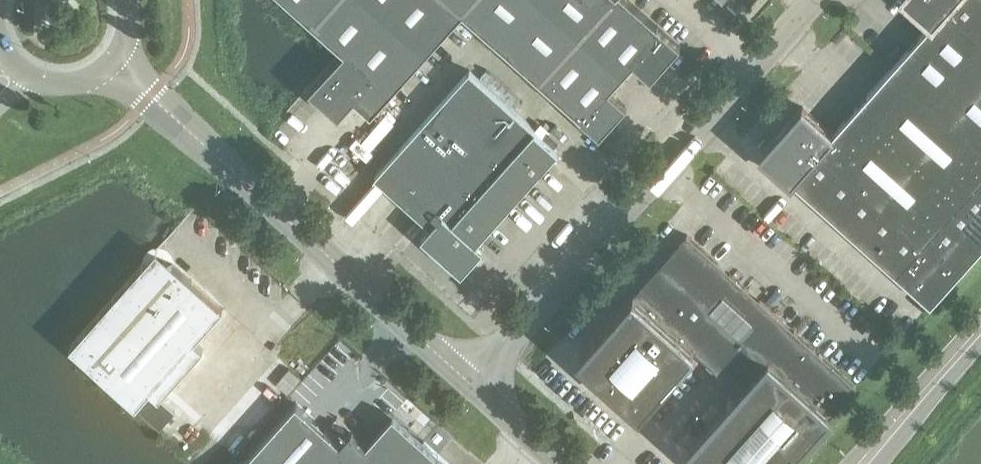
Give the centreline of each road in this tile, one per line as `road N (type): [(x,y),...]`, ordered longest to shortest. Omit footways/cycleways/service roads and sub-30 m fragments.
road 1 (unclassified): [(473,384),(813,0)]
road 2 (tertiary): [(473,384),(115,64)]
road 3 (secondary): [(863,463),(980,330)]

